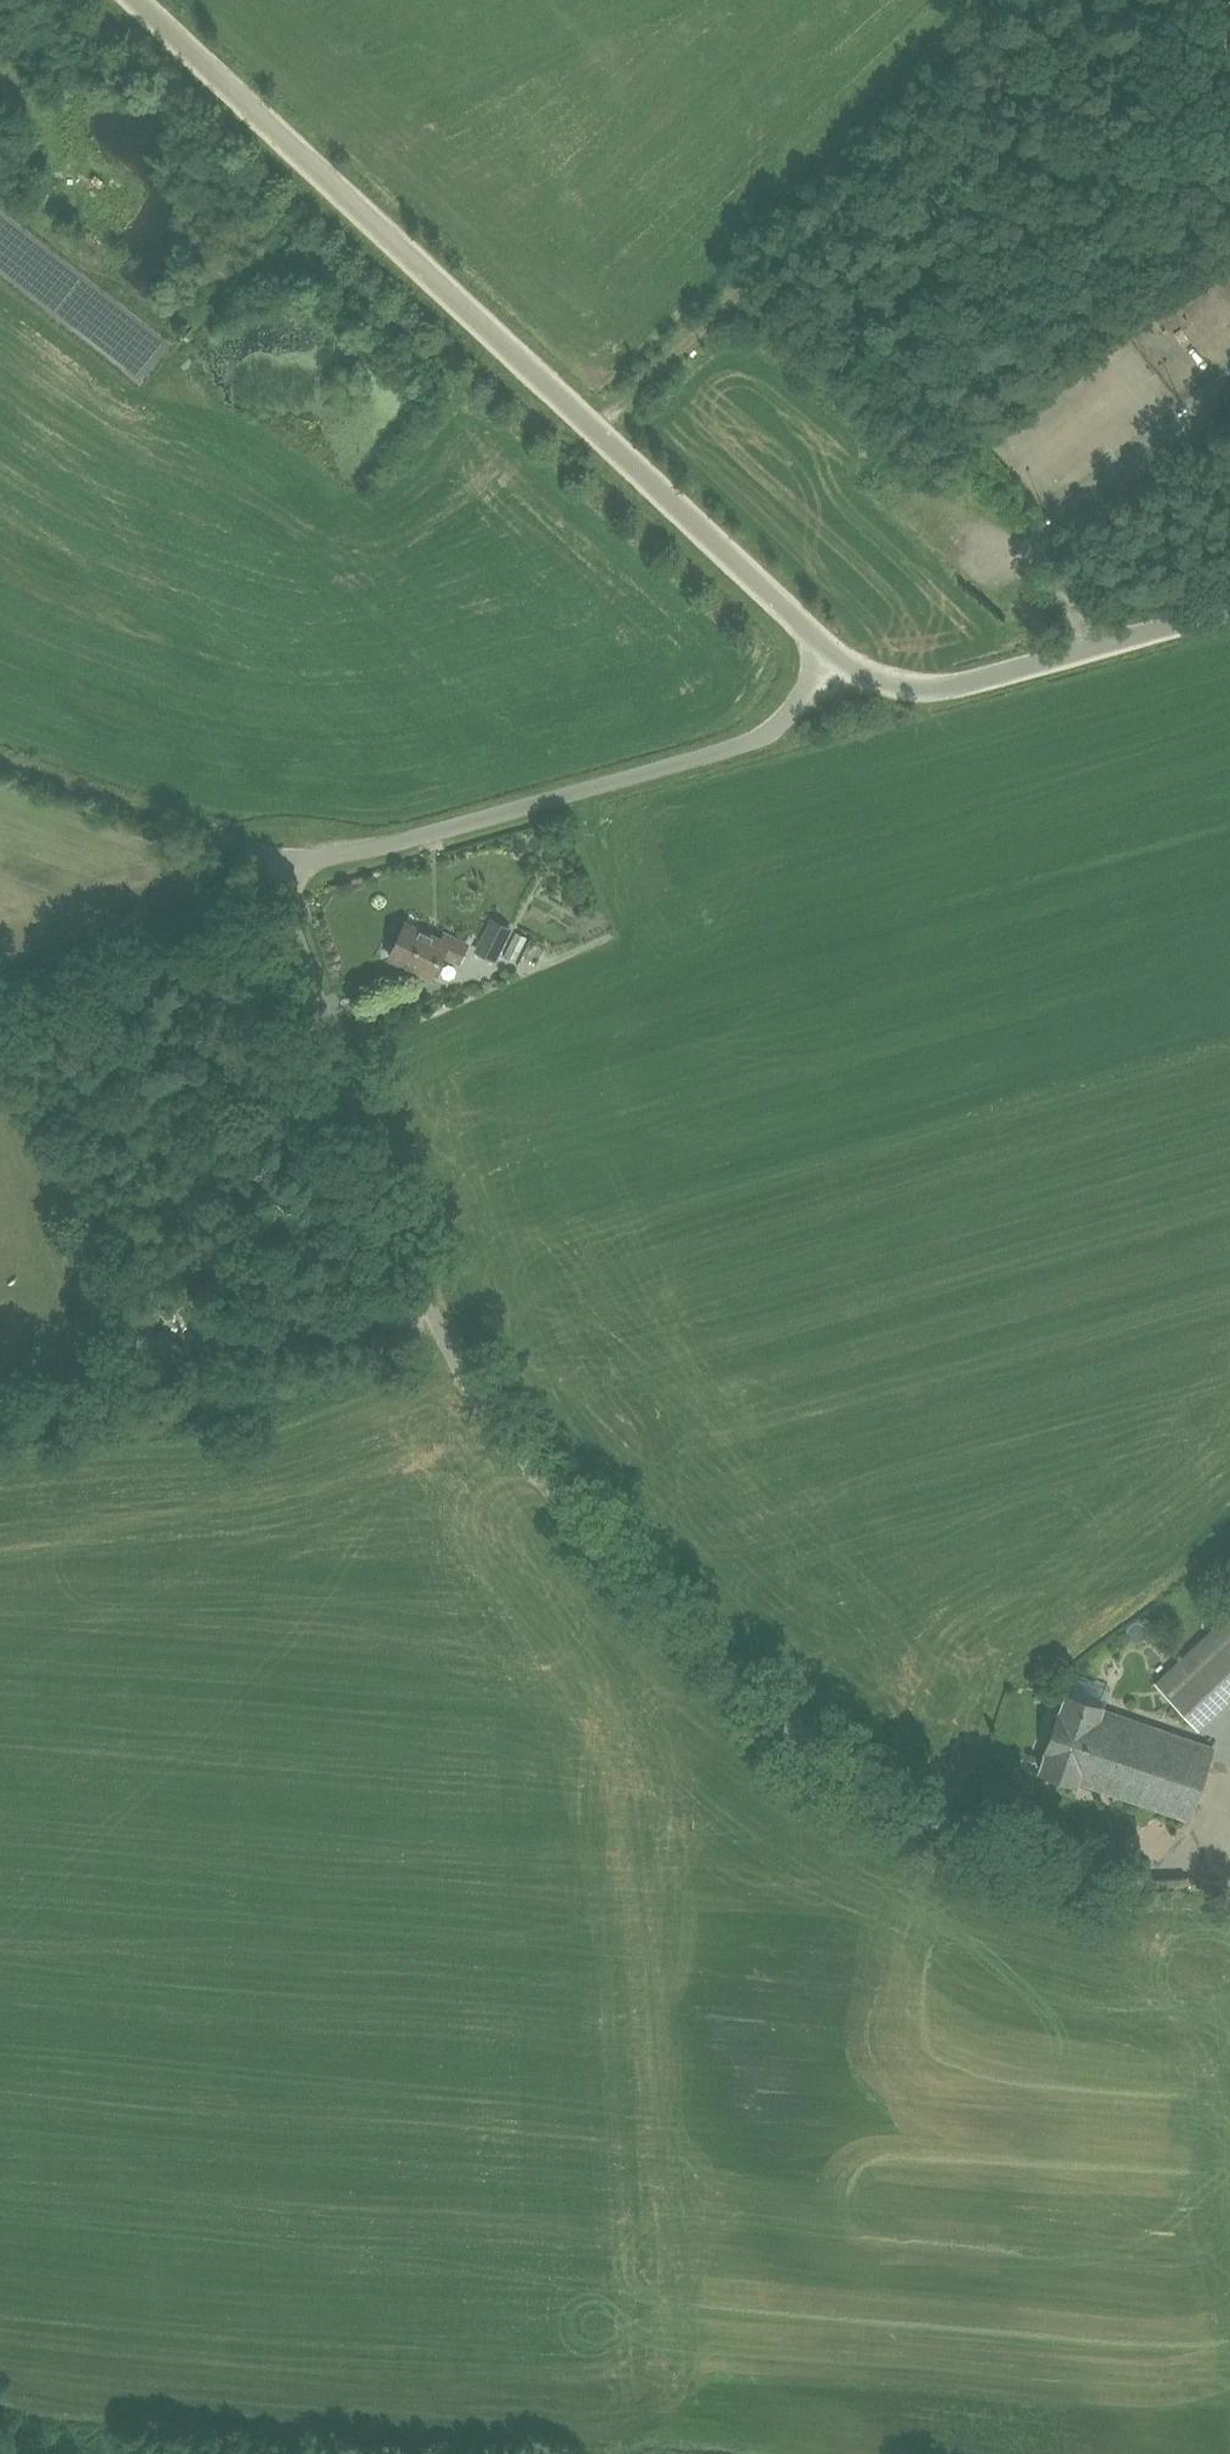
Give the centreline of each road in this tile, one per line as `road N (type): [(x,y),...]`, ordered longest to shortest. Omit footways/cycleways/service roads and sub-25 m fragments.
road 1 (unclassified): [(826,653),(134,0)]
road 2 (unclassified): [(281,878),(770,735),(826,653)]
road 3 (track): [(1014,548),(741,296),(598,438)]
road 4 (unclassified): [(1229,613),(945,692),(869,681),(826,653)]
road 5 (track): [(281,878),(248,903),(0,1000)]

